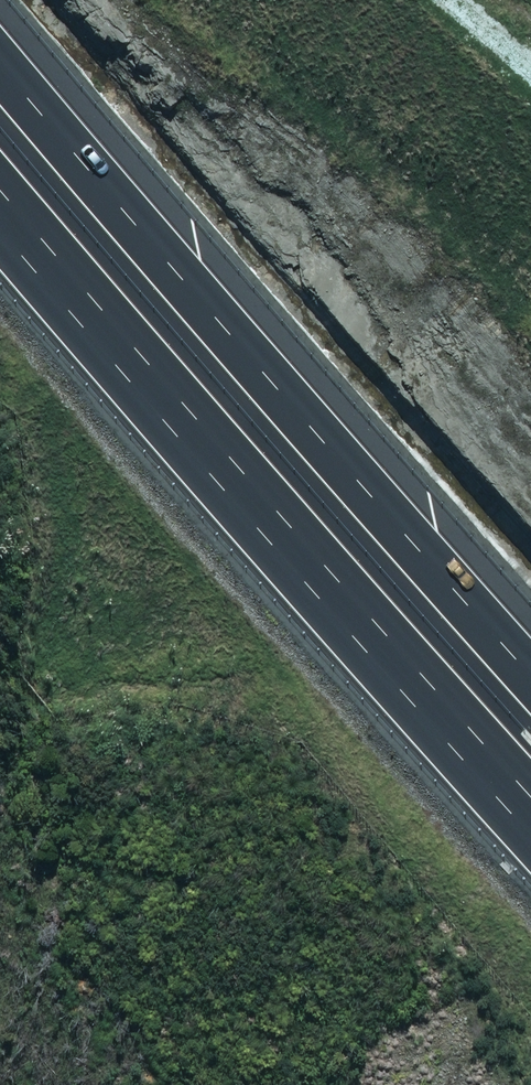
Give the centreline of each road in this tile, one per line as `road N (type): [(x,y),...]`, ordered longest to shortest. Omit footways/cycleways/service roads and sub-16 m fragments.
road 1 (motorway): [(530,793),(0,169)]
road 2 (motorway): [(0,36),(393,503),(530,649)]

